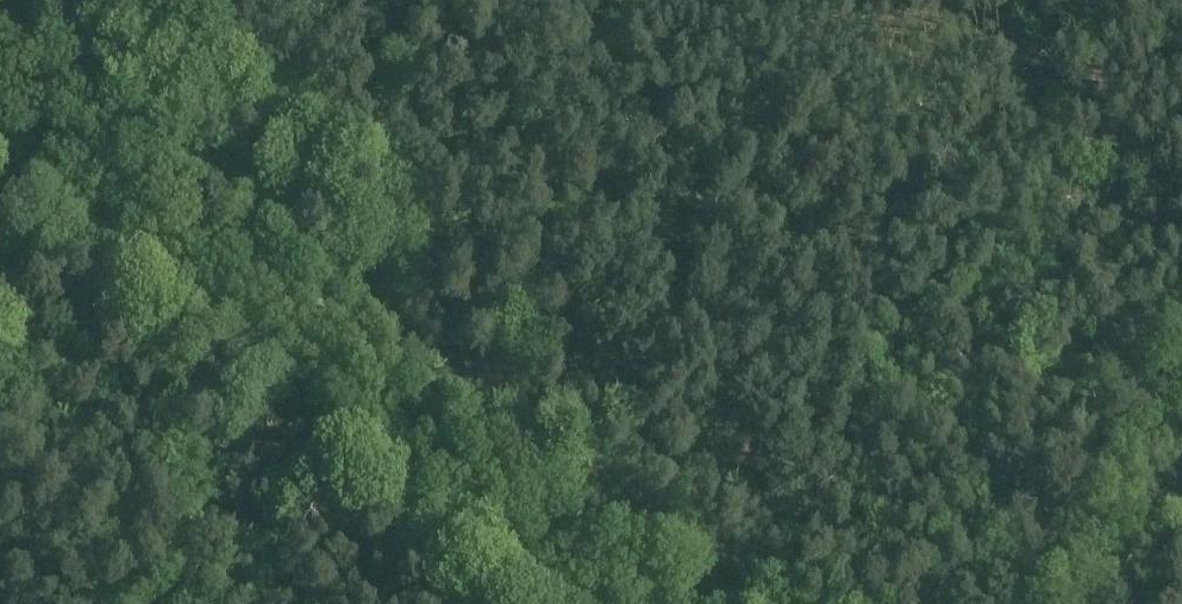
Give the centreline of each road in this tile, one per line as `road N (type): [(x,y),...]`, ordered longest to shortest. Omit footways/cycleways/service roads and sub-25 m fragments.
road 1 (track): [(689,603),(0,33)]
road 2 (track): [(1100,603),(1181,449)]

